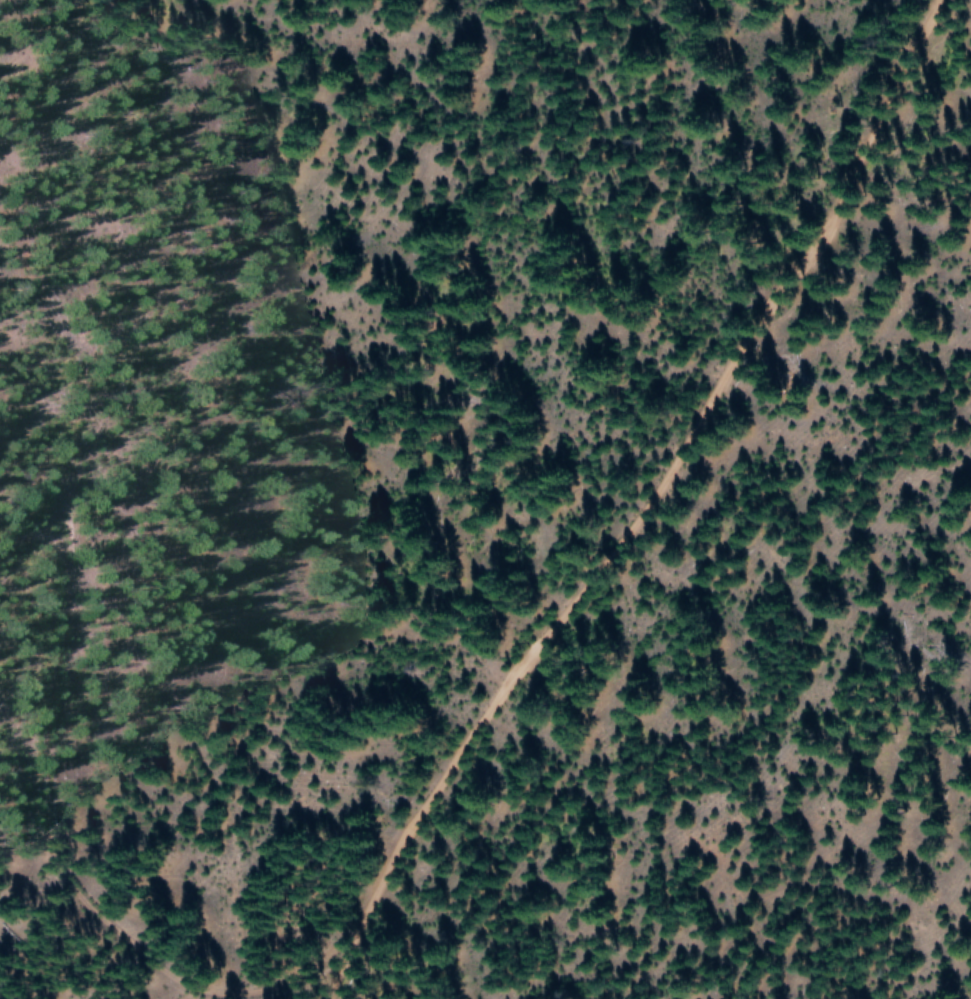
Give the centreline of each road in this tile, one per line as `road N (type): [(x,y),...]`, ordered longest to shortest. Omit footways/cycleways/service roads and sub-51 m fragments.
road 1 (residential): [(371,998),(661,515),(918,143),(970,14)]
road 2 (track): [(410,928),(242,958),(177,982),(117,952),(87,814),(105,616),(63,538),(0,570)]

